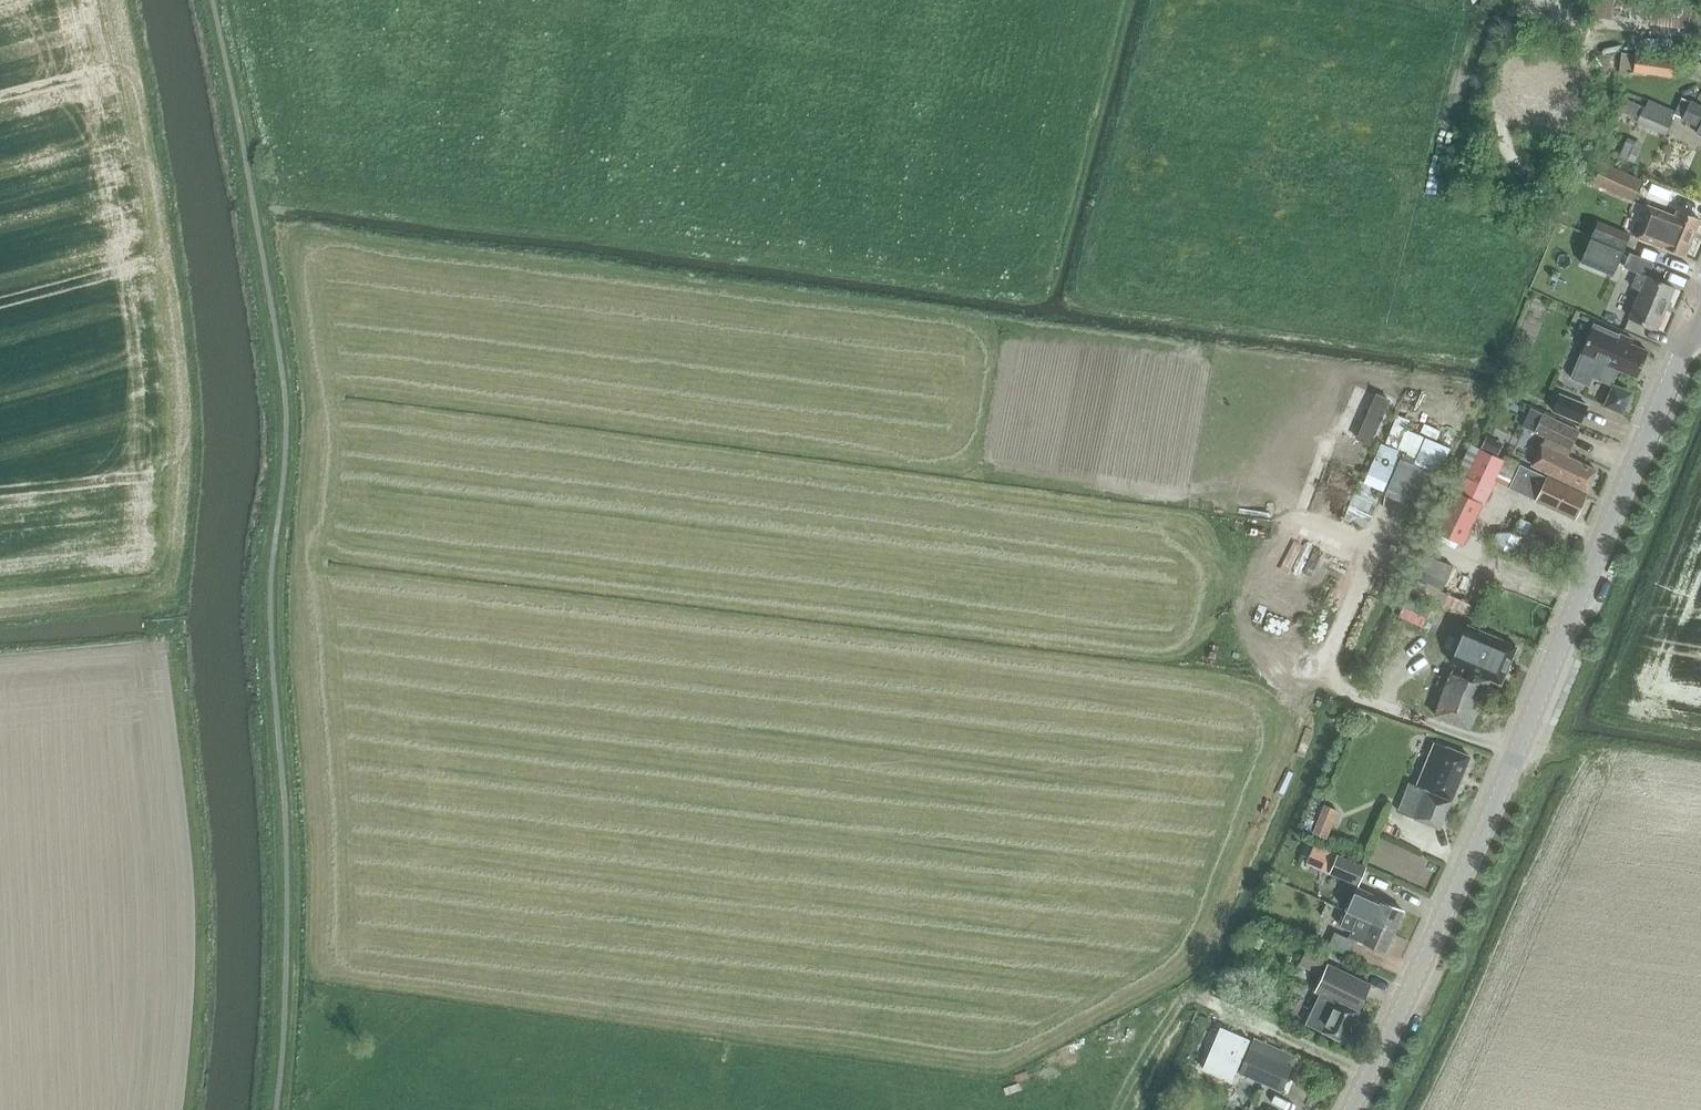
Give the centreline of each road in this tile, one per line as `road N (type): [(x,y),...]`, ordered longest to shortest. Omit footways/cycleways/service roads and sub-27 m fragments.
road 1 (secondary): [(1351,1109),(1513,762),(1678,356),(1700,326)]
road 2 (track): [(1369,1075),(1197,996)]

